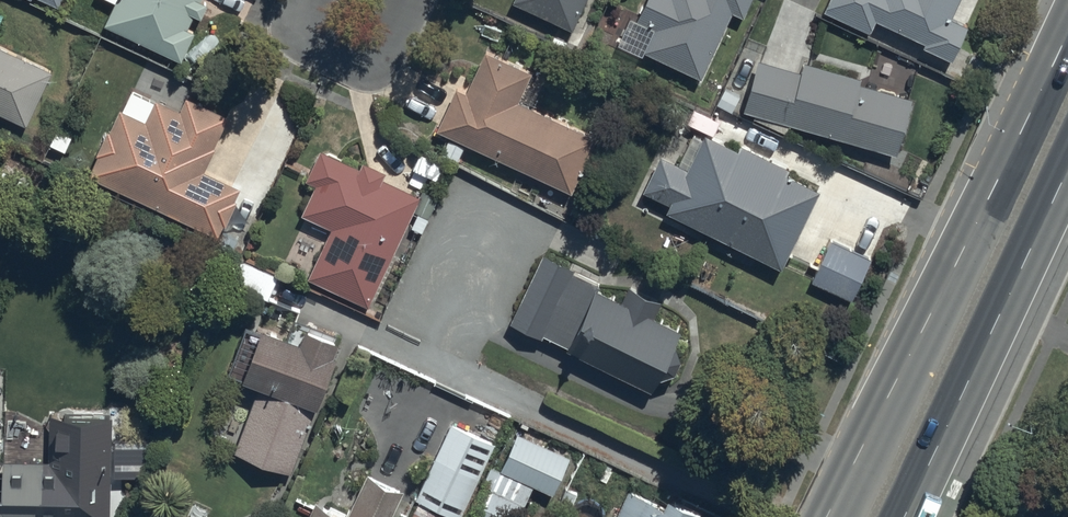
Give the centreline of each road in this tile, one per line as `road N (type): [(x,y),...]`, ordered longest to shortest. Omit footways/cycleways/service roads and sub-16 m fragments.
road 1 (secondary): [(824,516),(1067,4)]
road 2 (secondary): [(1067,168),(903,516)]

